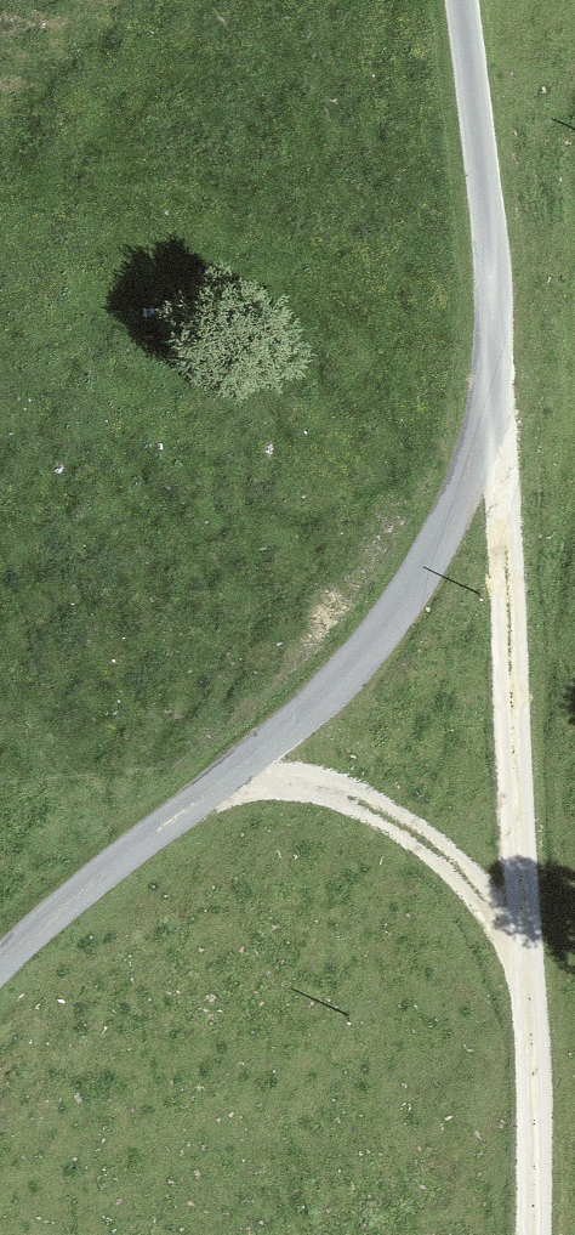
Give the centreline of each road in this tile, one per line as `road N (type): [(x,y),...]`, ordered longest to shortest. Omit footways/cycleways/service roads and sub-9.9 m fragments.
road 1 (unclassified): [(461,0),(494,322),(485,426),(451,515),(348,672),(0,965)]
road 2 (track): [(488,409),(514,489),(541,1234)]
road 3 (track): [(536,971),(487,900),(406,826),(312,787),(281,782),(207,793)]

